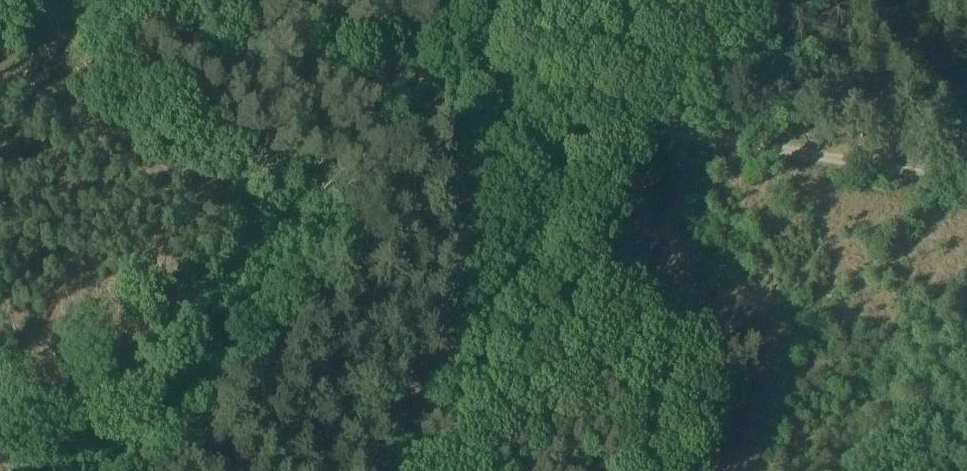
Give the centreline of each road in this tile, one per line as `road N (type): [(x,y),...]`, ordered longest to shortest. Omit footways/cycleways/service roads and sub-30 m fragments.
road 1 (track): [(966,191),(453,77)]
road 2 (track): [(394,470),(456,312),(470,237),(472,178),(453,77)]
road 3 (track): [(141,0),(453,77)]
road 4 (track): [(725,136),(803,0)]

